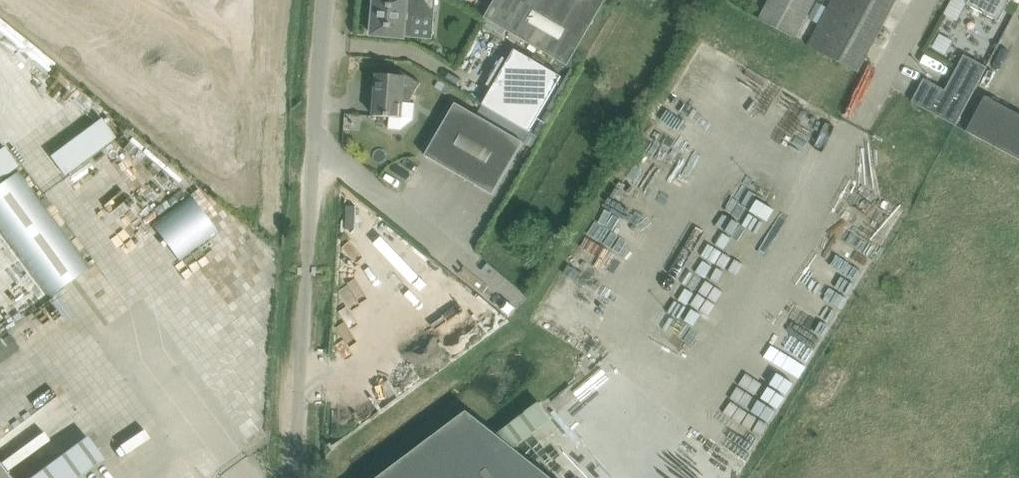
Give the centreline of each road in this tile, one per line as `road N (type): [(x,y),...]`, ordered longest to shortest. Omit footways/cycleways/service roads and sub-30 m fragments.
road 1 (unclassified): [(294,477),(325,0)]

